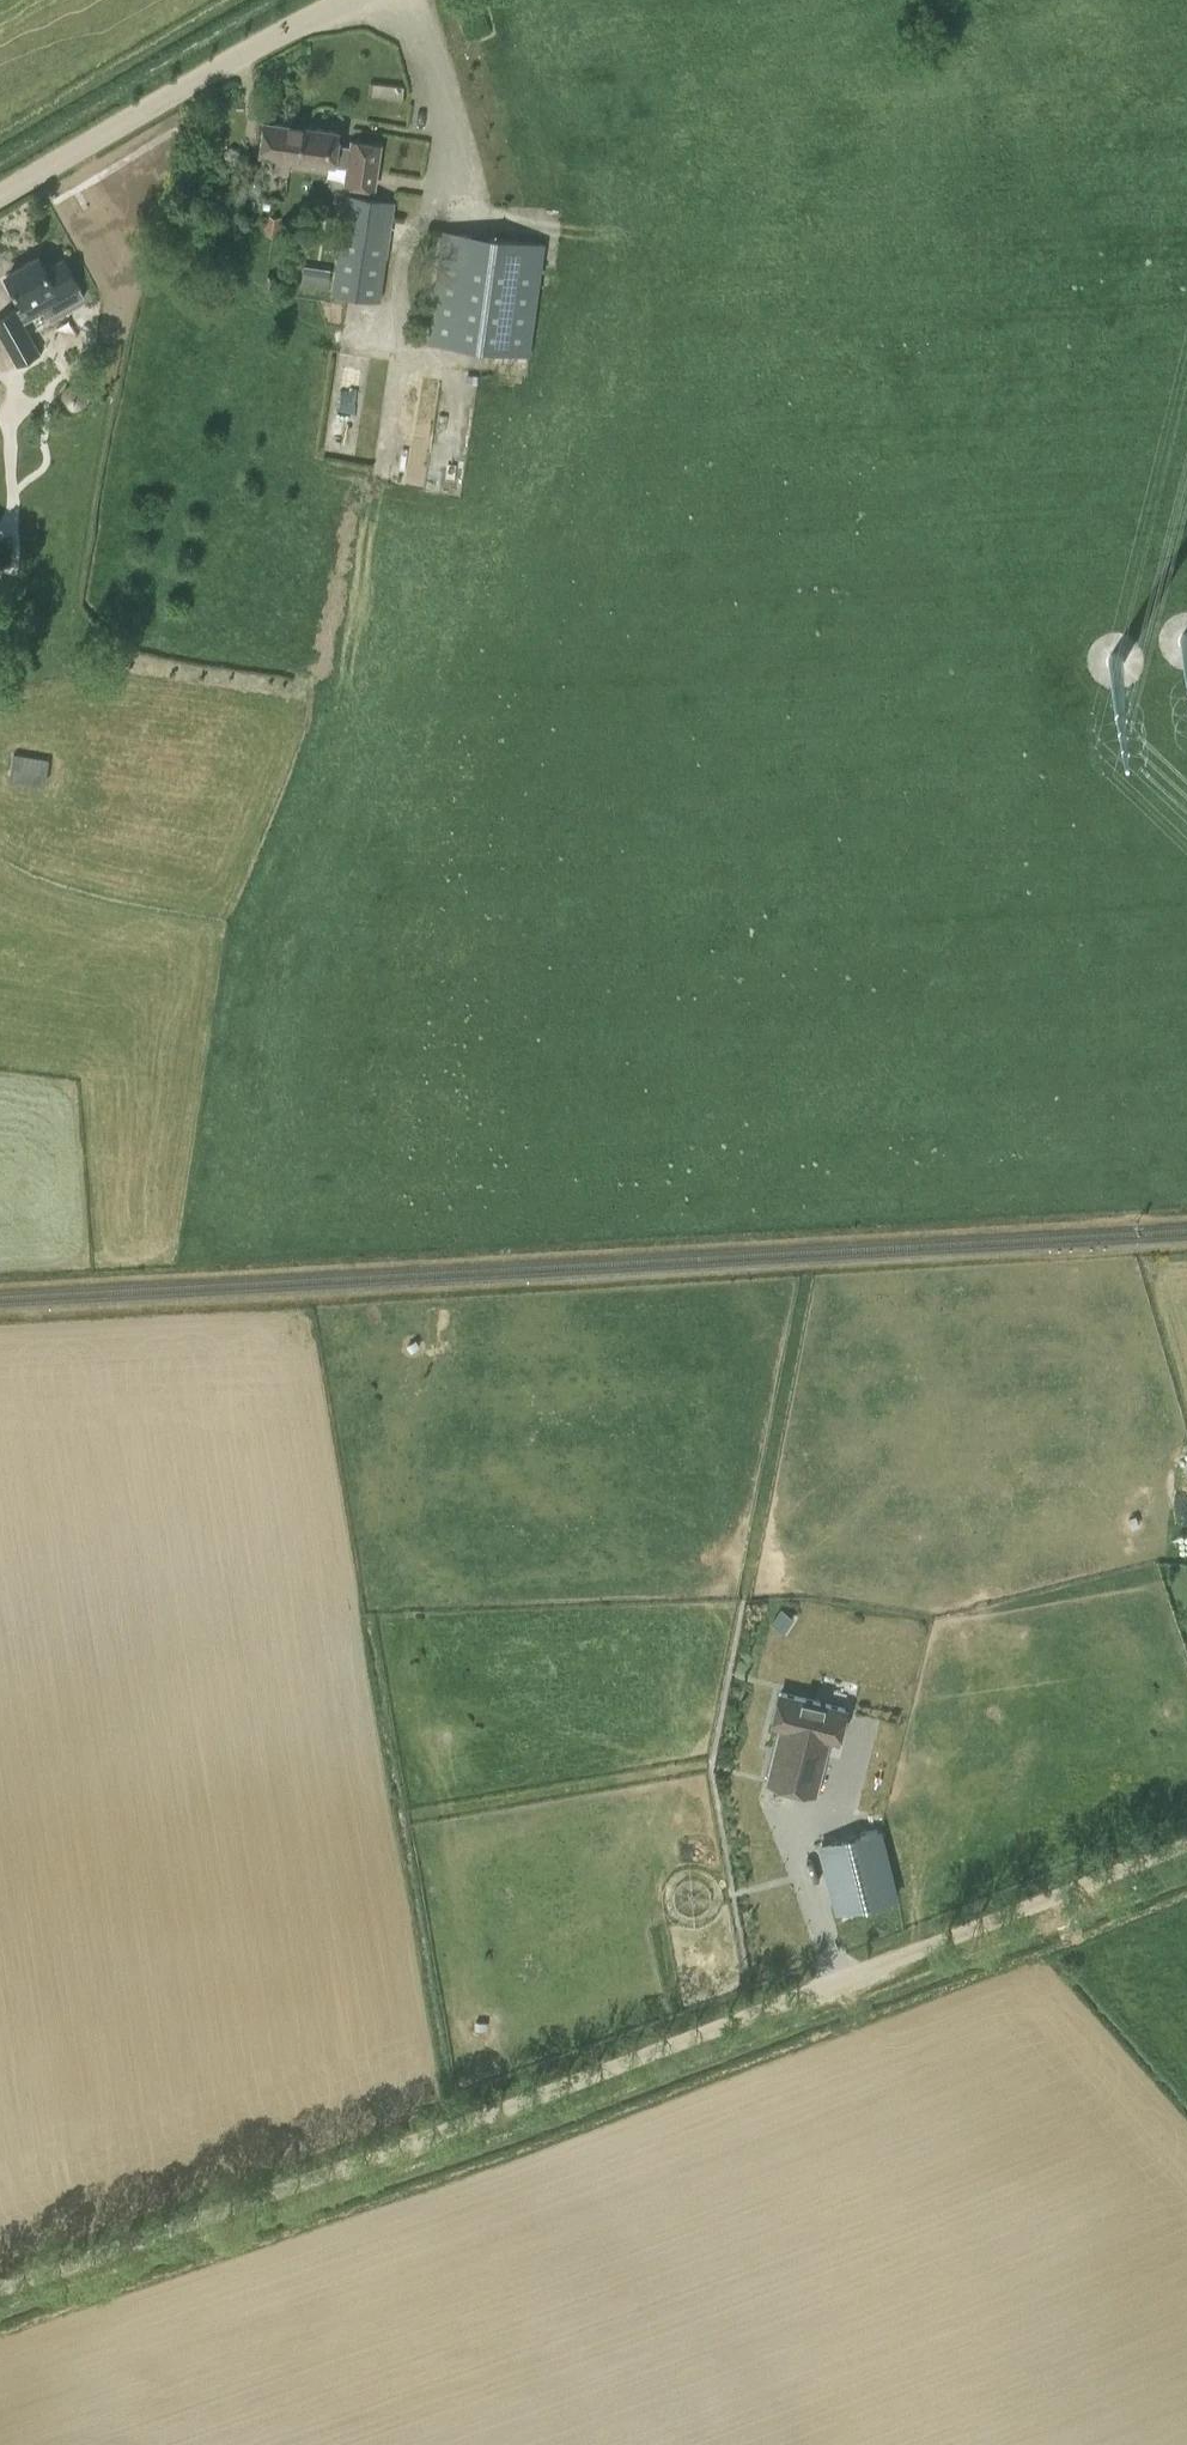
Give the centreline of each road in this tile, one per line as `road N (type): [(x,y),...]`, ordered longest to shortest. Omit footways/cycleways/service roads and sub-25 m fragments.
road 1 (unclassified): [(0,2289),(450,2130),(1186,1844)]
road 2 (unclassified): [(358,0),(0,199)]

